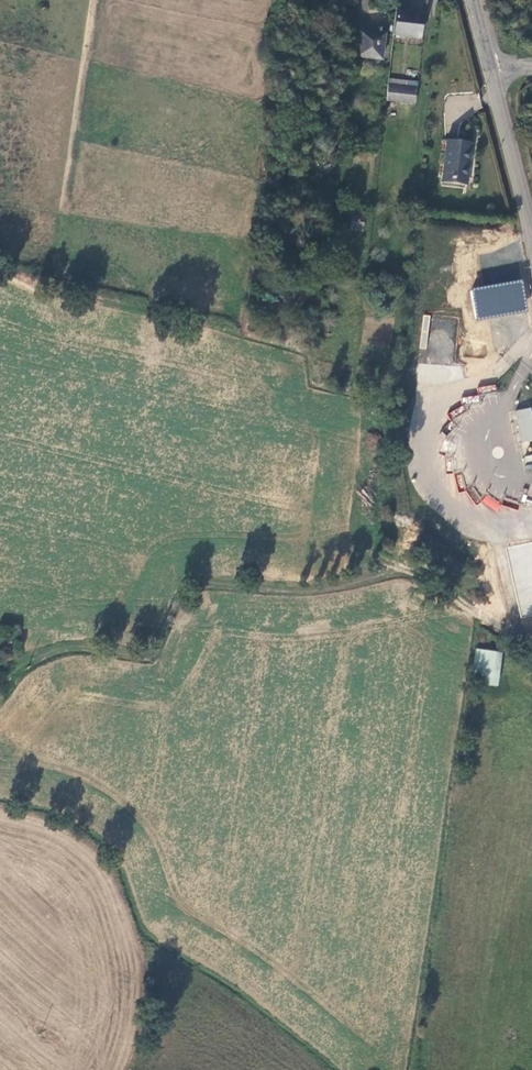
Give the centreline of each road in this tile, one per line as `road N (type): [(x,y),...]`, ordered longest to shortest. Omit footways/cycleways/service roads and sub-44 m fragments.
road 1 (track): [(531,245),(447,277),(424,298),(395,456),(399,565)]
road 2 (tertiary): [(492,71),(531,230)]
road 3 (track): [(531,645),(399,565)]

